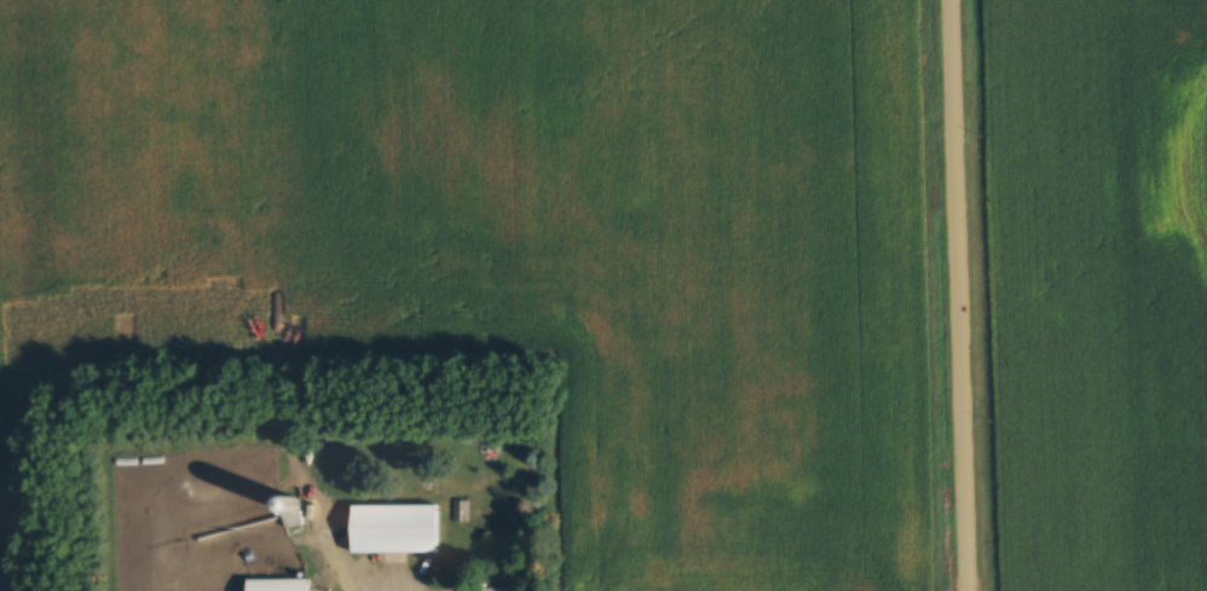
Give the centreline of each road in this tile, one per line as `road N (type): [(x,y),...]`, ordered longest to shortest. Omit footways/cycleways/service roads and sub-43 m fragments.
road 1 (residential): [(966,590),(950,0)]

